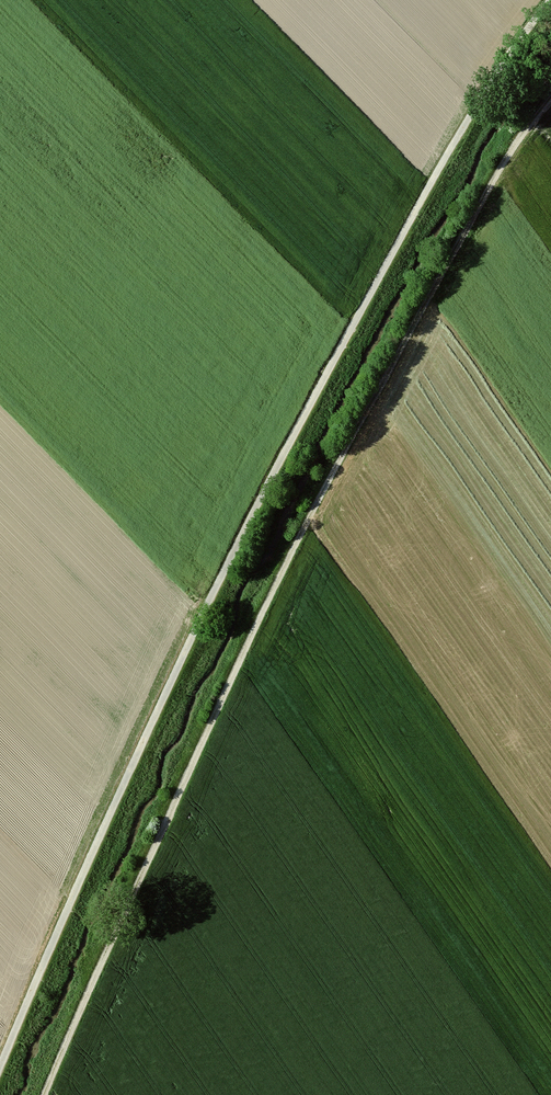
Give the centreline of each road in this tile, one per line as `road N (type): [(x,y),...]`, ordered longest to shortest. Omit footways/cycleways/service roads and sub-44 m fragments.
road 1 (track): [(550,0),(445,158),(267,486),(151,723),(0,1066)]
road 2 (track): [(550,99),(490,186),(278,580),(44,1094)]

